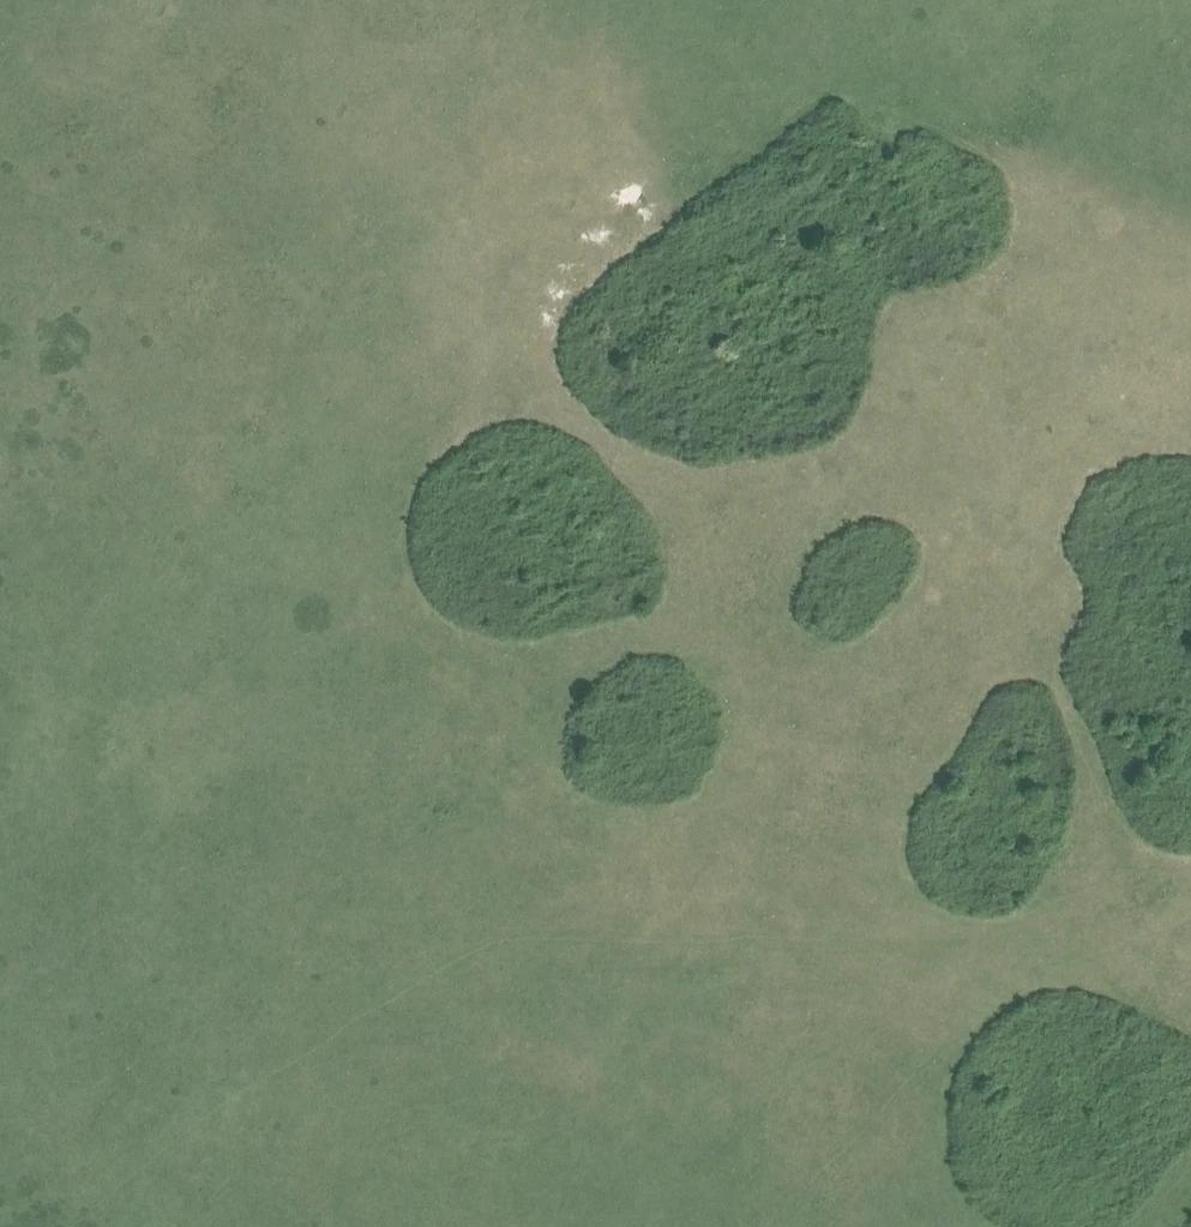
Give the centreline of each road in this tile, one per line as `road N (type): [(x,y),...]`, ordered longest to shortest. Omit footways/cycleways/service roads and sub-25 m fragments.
road 1 (track): [(1190,881),(983,956),(645,944)]

